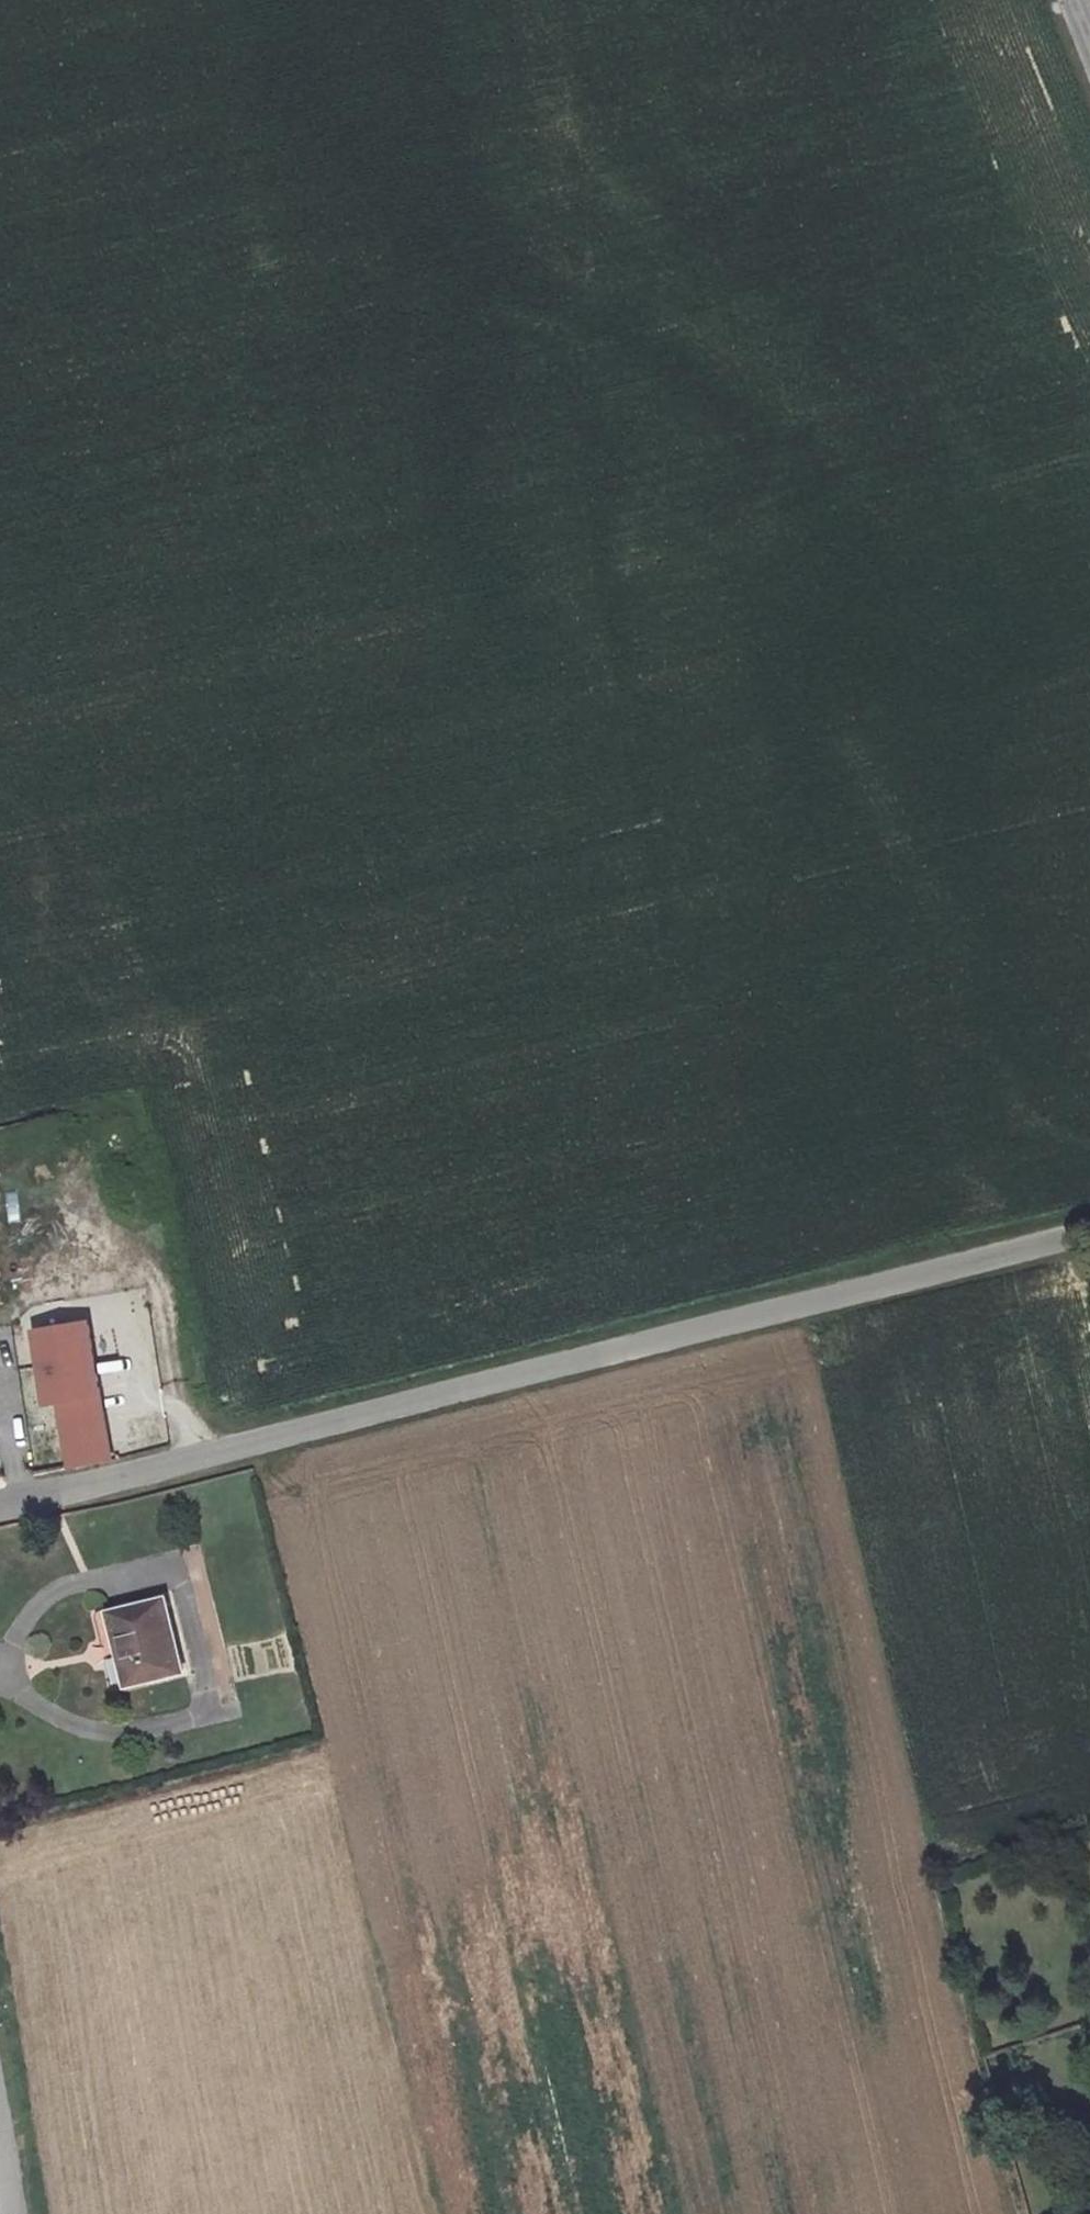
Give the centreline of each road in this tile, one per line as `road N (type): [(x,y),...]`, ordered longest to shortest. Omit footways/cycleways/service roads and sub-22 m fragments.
road 1 (unclassified): [(1089,1233),(0,1503)]

